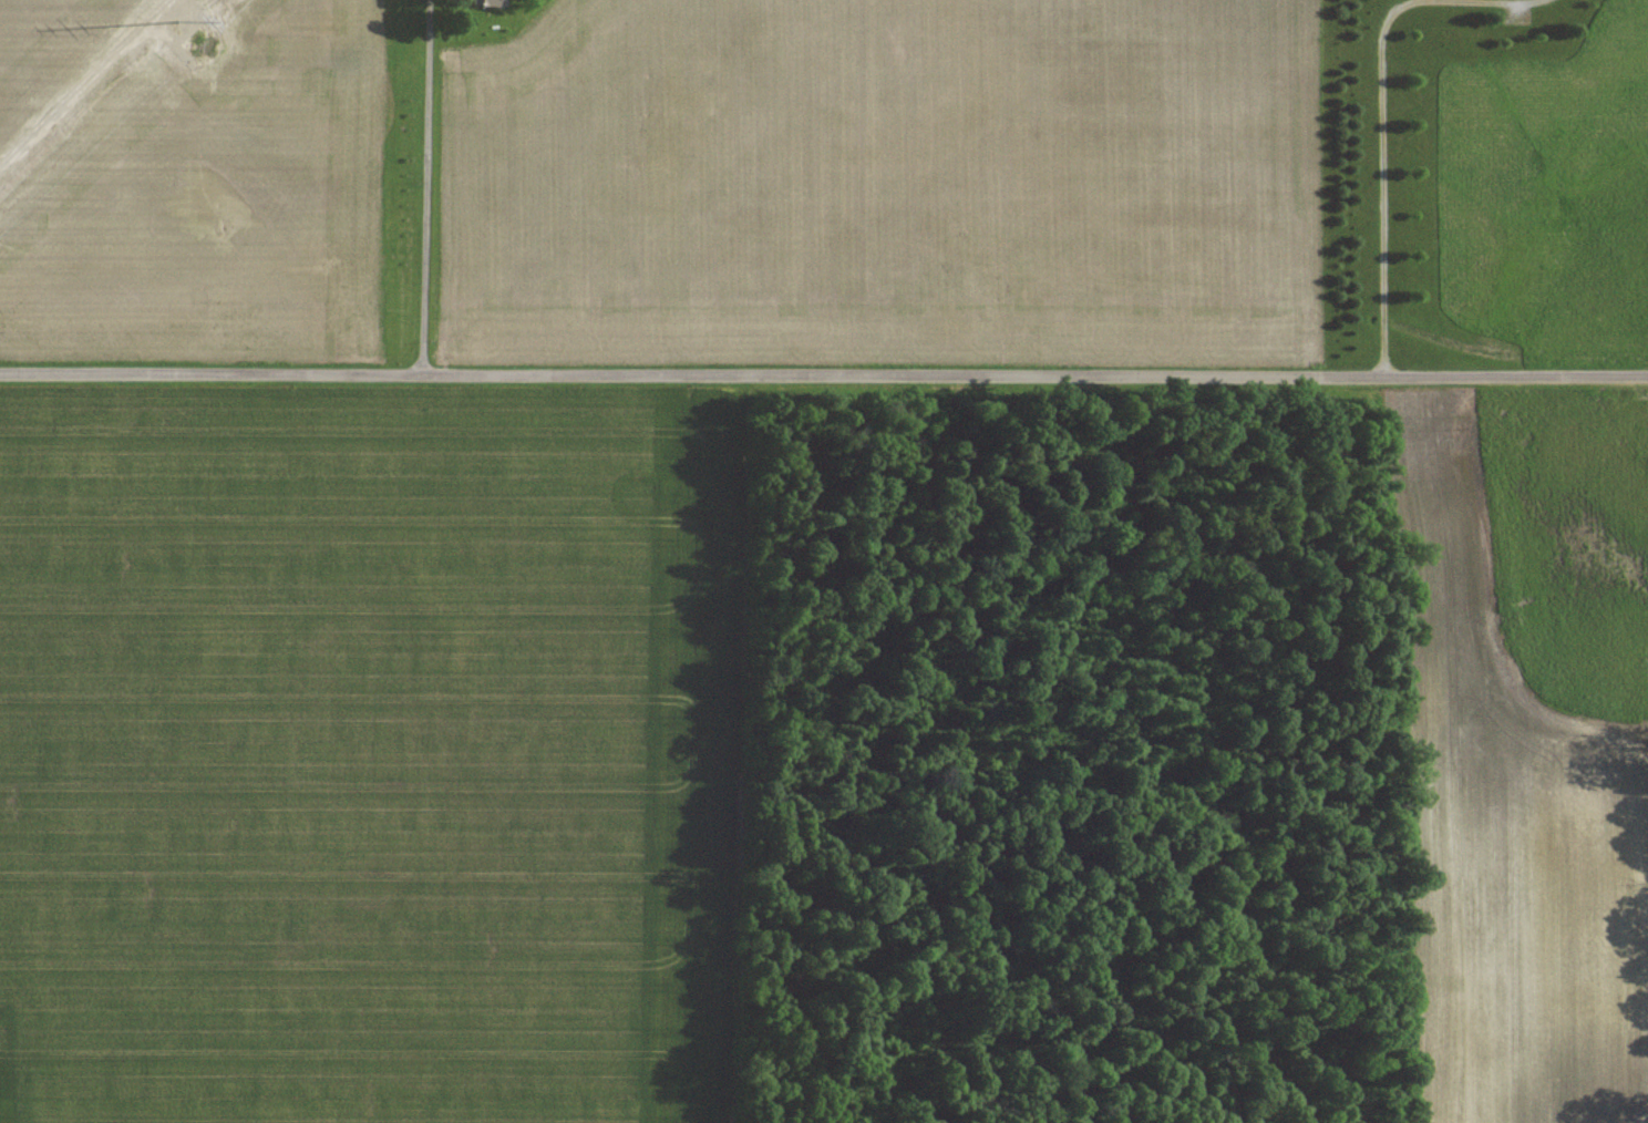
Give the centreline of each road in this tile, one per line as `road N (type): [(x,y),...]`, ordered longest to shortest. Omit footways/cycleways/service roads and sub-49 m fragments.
road 1 (residential): [(0,374),(1647,375)]

